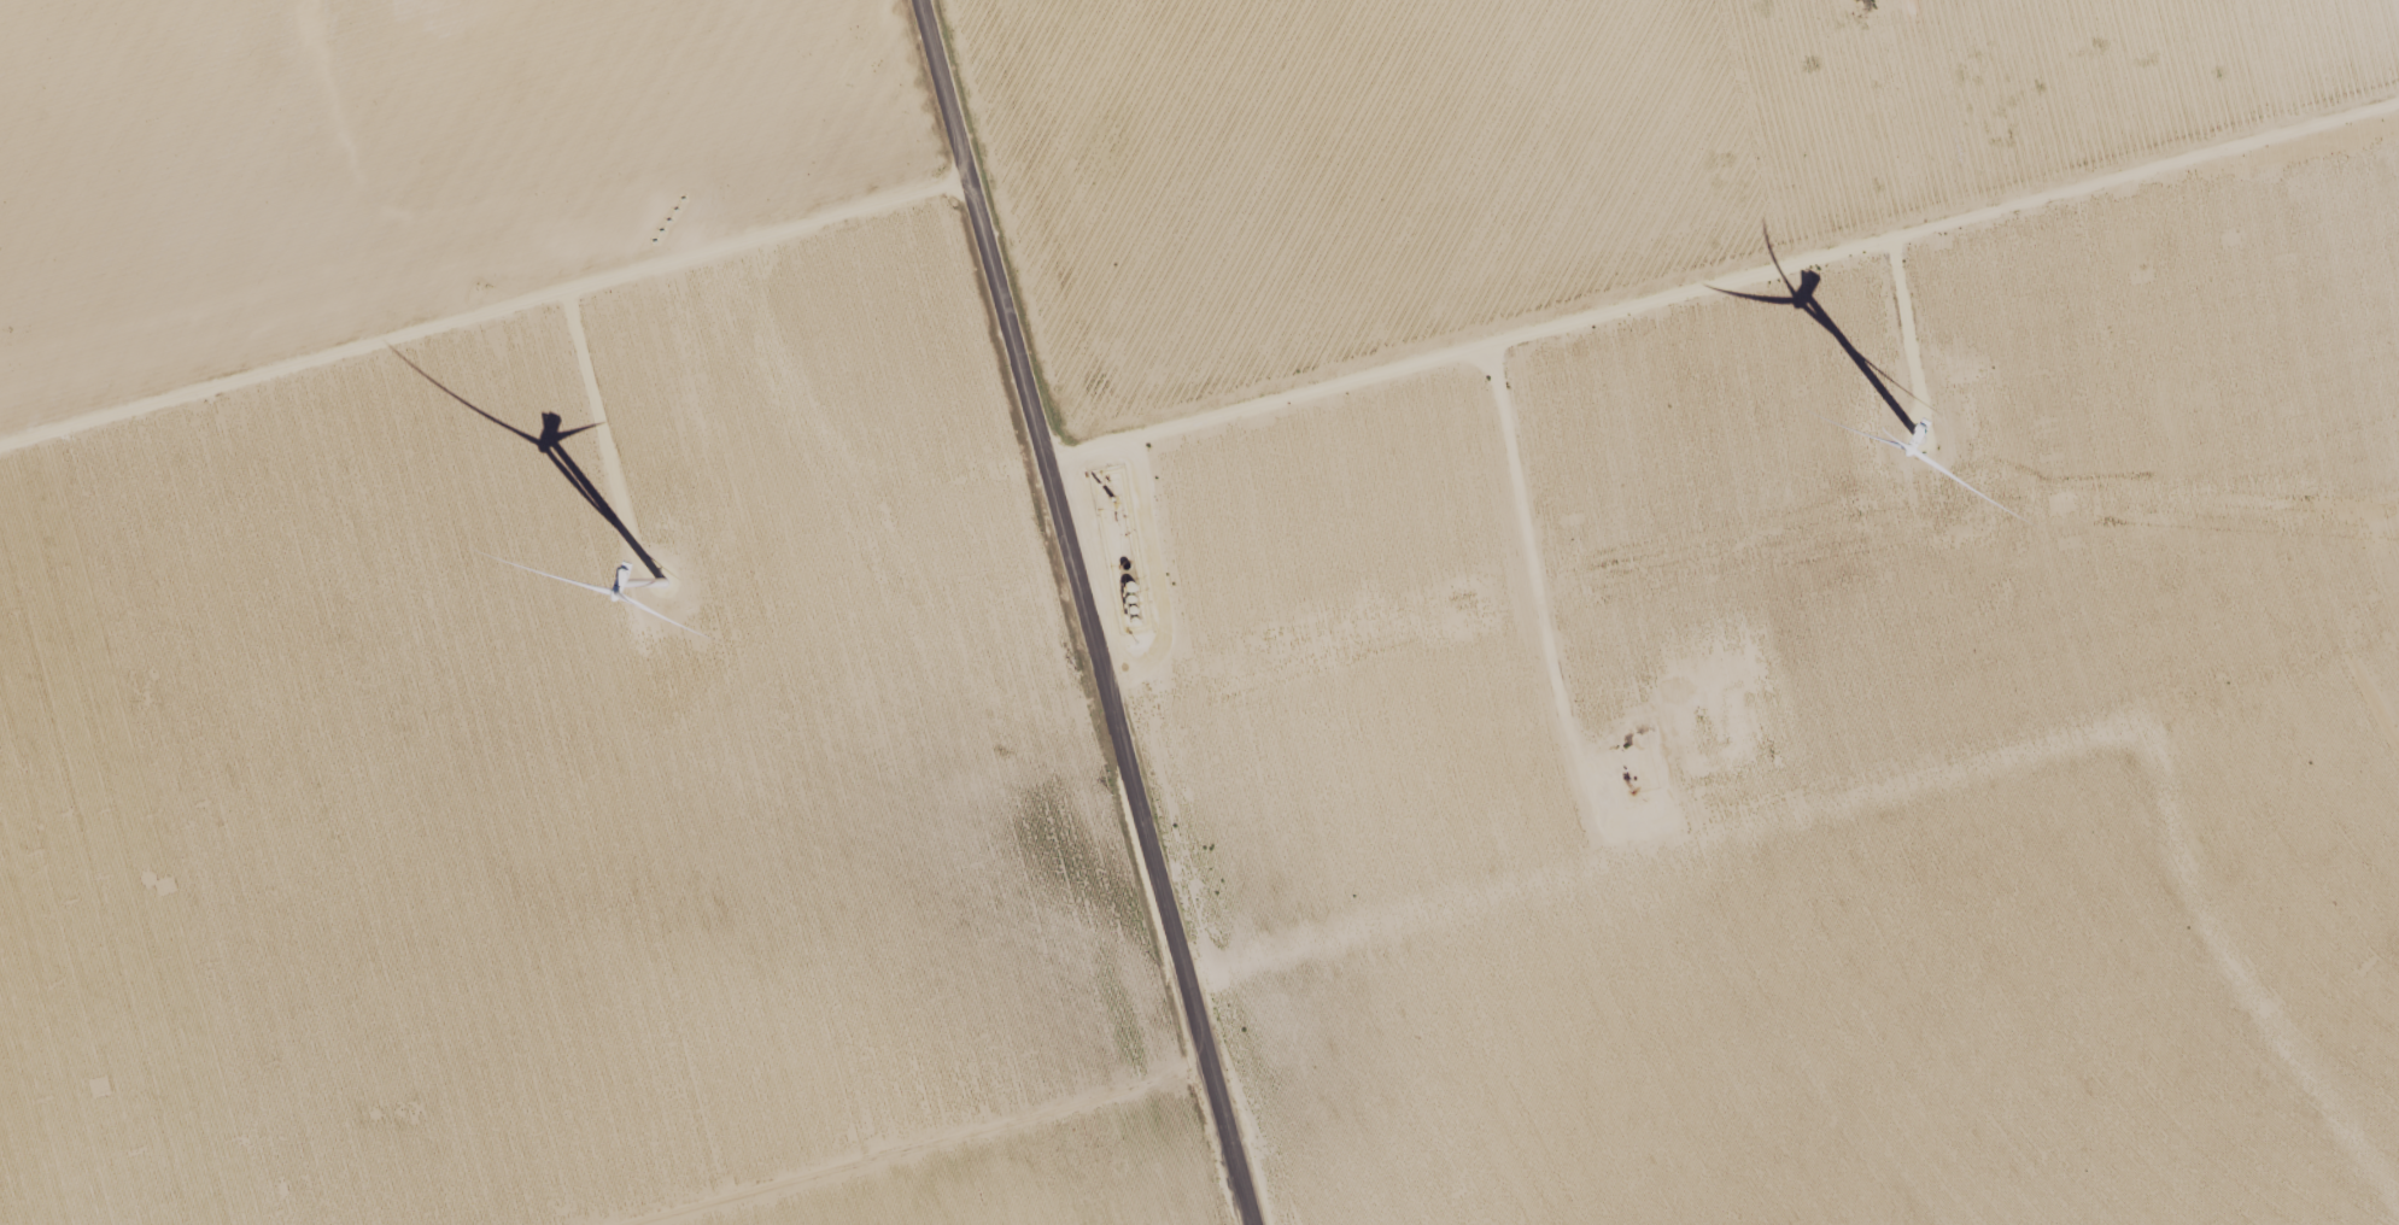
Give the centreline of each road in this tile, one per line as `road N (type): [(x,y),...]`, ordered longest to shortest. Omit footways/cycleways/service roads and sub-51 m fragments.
road 1 (track): [(2386,1224),(2304,1137),(2213,974),(2183,822),(2123,774),(1194,1020)]
road 2 (residential): [(1250,1224),(922,0)]

